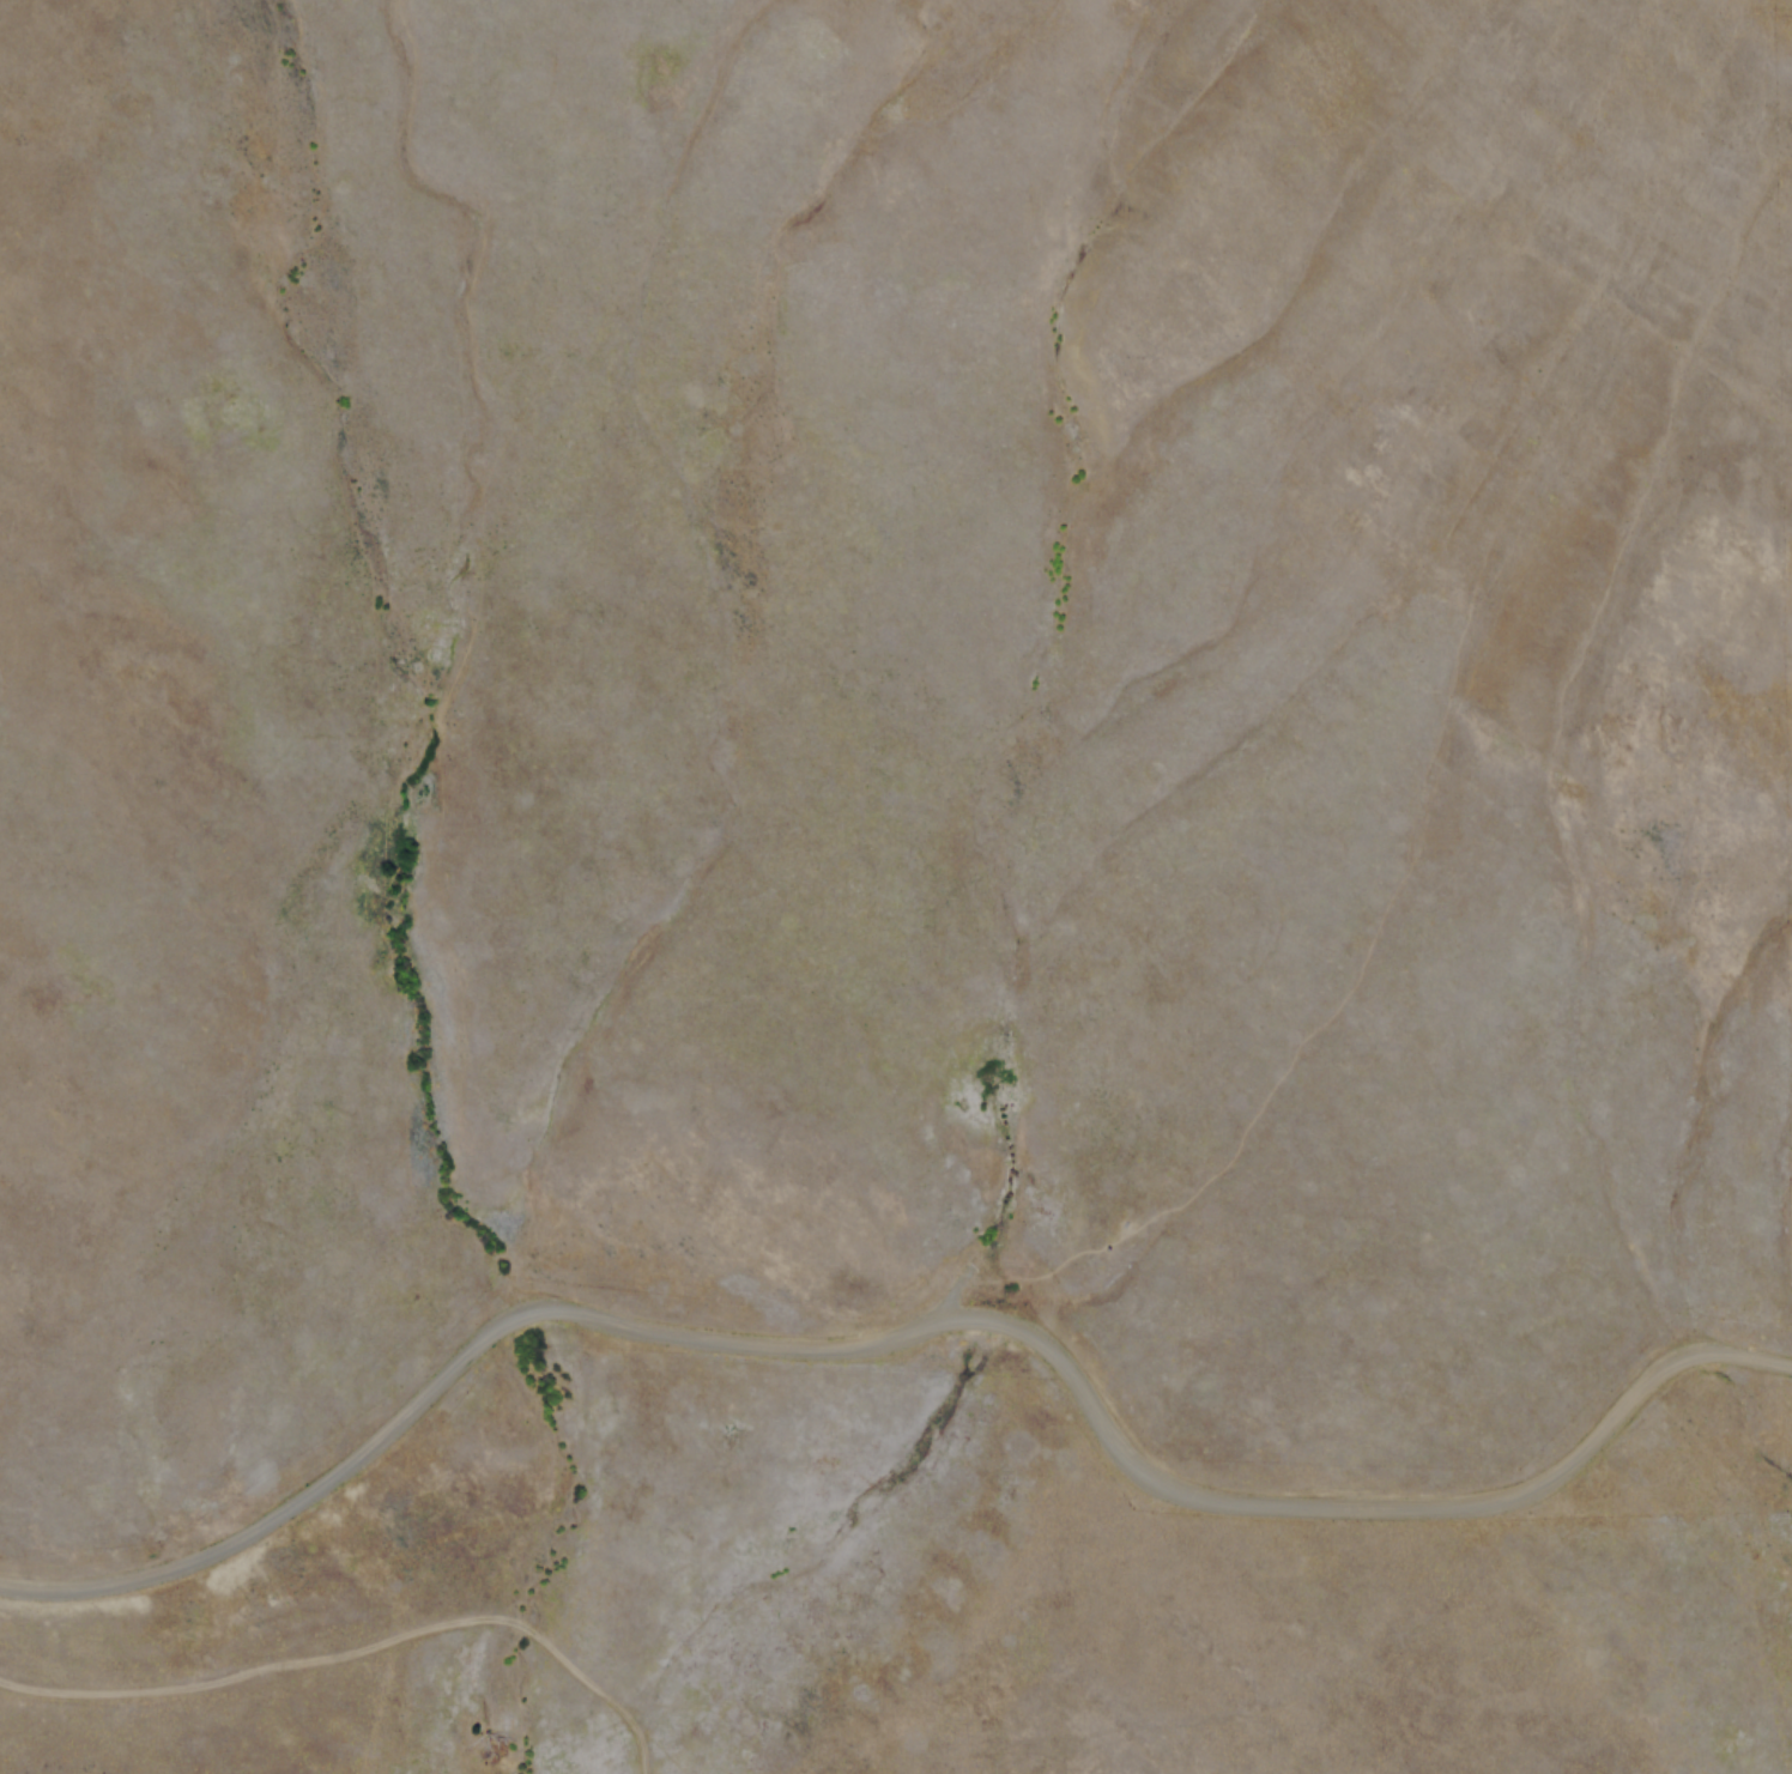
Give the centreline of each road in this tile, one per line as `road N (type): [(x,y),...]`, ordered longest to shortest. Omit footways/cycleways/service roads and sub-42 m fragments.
road 1 (residential): [(0,1586),(101,1587),(183,1567),(256,1530),(341,1467),(507,1322),(559,1310),(737,1343),(834,1345),(957,1318),(1003,1322),(1077,1382),(1131,1466),(1187,1495),(1276,1508),(1508,1504),(1654,1378),(1719,1354),(1791,1367)]

